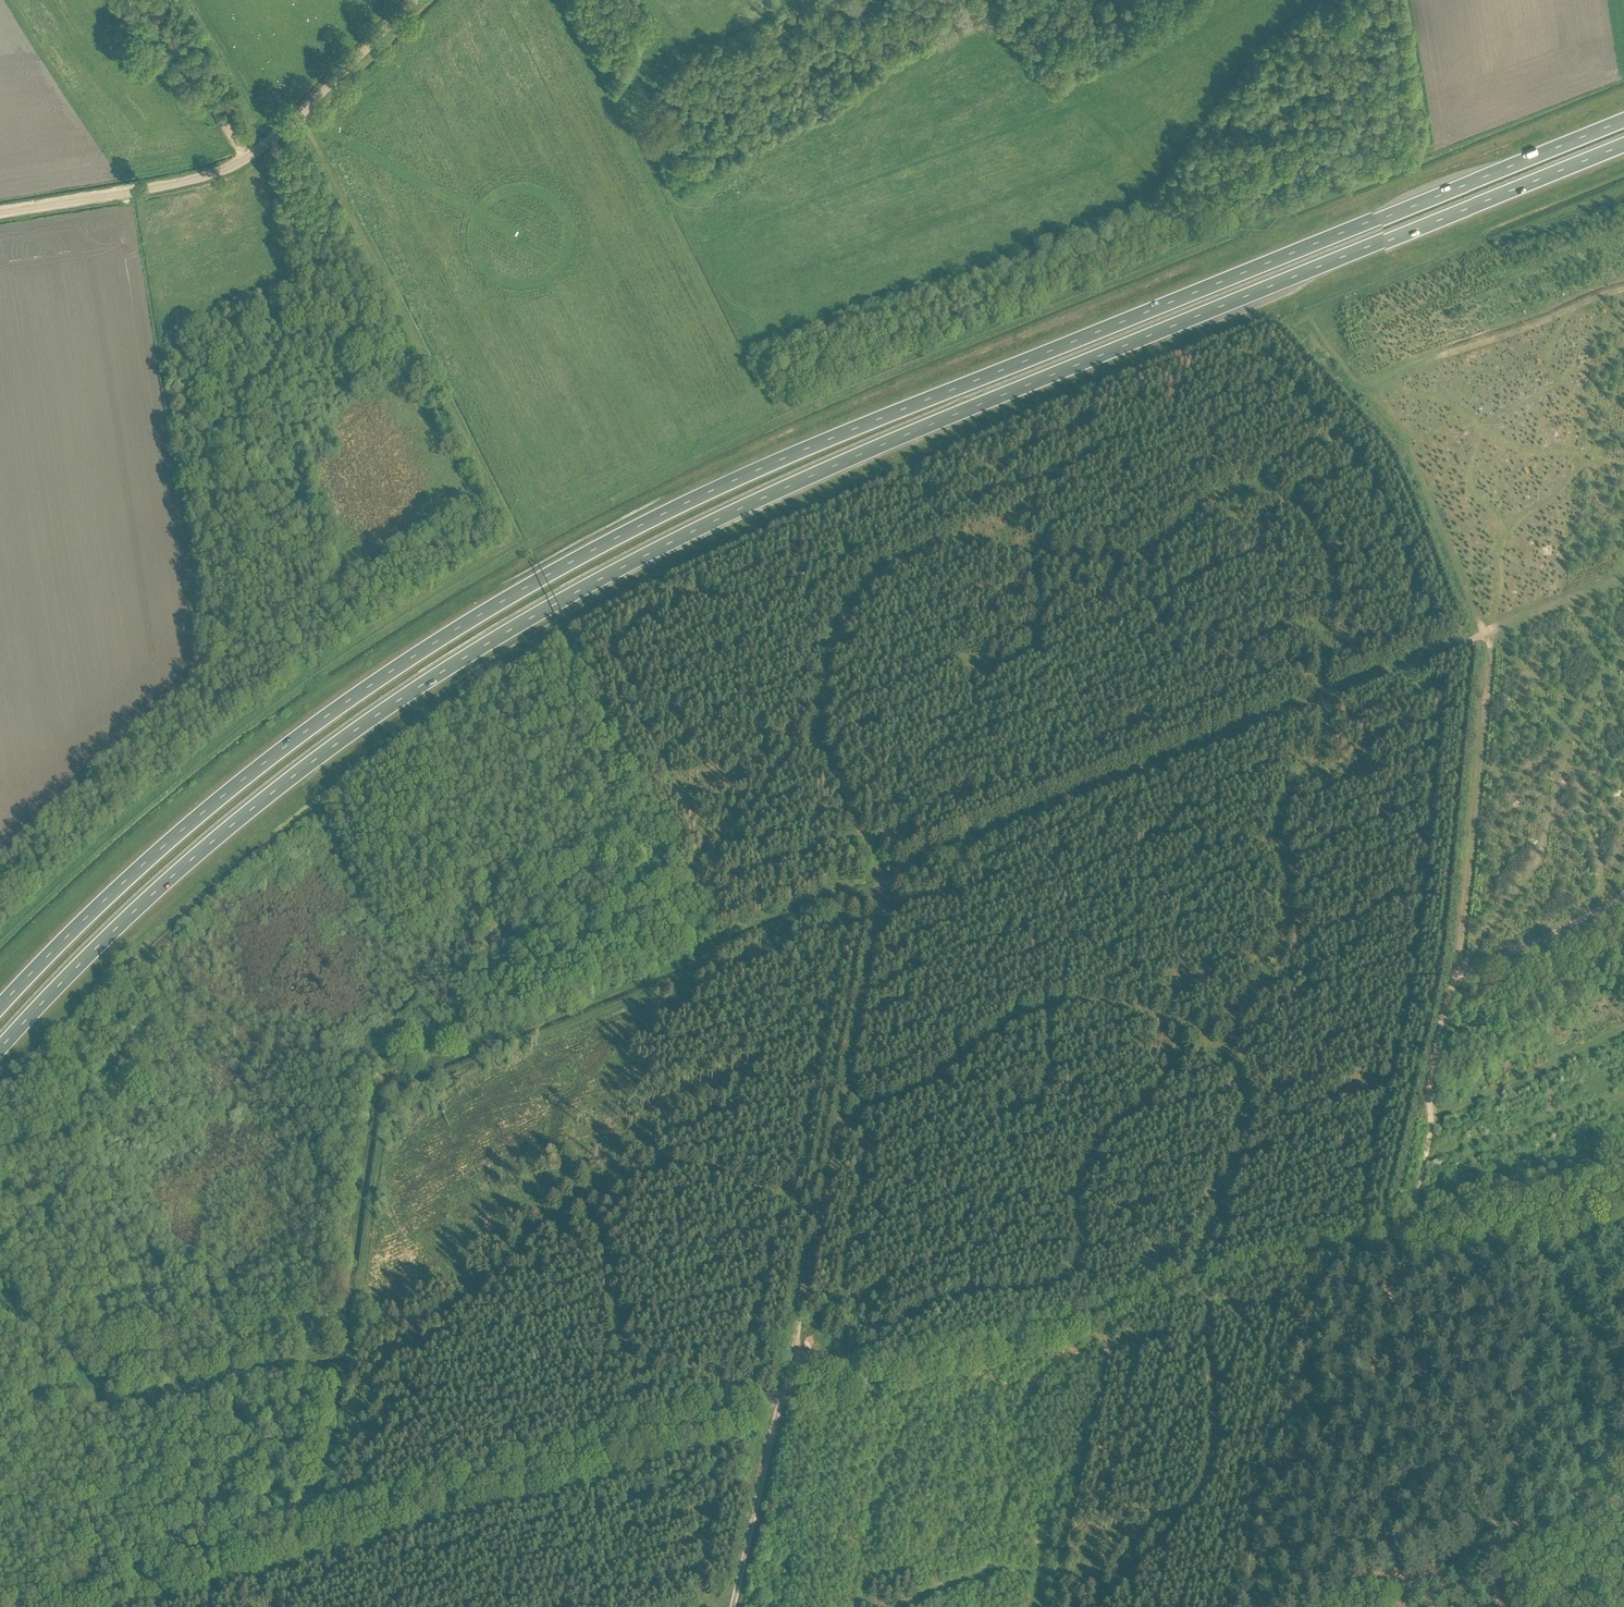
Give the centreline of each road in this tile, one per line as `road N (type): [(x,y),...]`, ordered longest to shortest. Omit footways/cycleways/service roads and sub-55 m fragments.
road 1 (trunk): [(0,1051),(204,849),(324,754),(613,572),(930,426),(1623,144)]
road 2 (trunk): [(1623,118),(751,472),(526,589),(377,682),(241,784),(0,1009)]
road 3 (track): [(880,891),(875,861),(822,749),(820,697),(836,632),(871,582),(908,557),(966,545),(1123,564),(1170,544),(1224,495),(1260,491),(1301,513),(1332,559),(1331,615),(1317,675),(1323,745),(1289,795),(1279,838),(1290,922),(1258,992),(1218,1043)]
road 4 (track): [(822,1214),(710,1176),(611,1180),(545,1231),(452,1321),(427,1332),(354,1337),(185,1369),(0,1208)]
road 5 (track): [(1623,578),(1489,636),(1457,975),(1599,911),(1599,858),(1571,743),(1580,713),(1623,664)]
road 6 (track): [(1571,743),(1540,684),(1479,623),(1382,383),(1623,289)]
road 7 (track): [(779,1406),(745,1380),(667,1388),(628,1366),(604,1255),(560,1145),(559,1122),(575,1084),(607,1046),(666,1016),(700,972)]
road 8 (track): [(1218,1043),(1167,1019),(1079,1005),(1047,1013),(983,1048),(925,1093),(844,1108),(880,891)]
road 9 (tertiary): [(0,211),(226,167),(297,117),(415,0)]
road 10 (track): [(1200,1287),(1213,1432),(1209,1476),(1179,1524),(1099,1606)]
road 11 (track): [(1623,1490),(1591,1490),(1310,1605)]
road 12 (track): [(1507,532),(1470,479),(1486,430),(1499,415),(1613,357),(1623,343)]
road 13 (track): [(1457,975),(1438,1042),(1433,1130),(1408,1232)]
road 14 (track): [(1457,975),(1538,862),(1571,743)]
road 15 (track): [(1489,636),(1507,532),(1623,432)]
road 16 (track): [(1623,463),(1524,450),(1450,403),(1382,383)]
road 17 (track): [(1218,1043),(1249,1117),(1200,1287)]
road 18 (track): [(793,1358),(844,1108)]
road 19 (track): [(1623,533),(1591,475),(1590,400),(1550,369),(1566,312)]
road 20 (track): [(1408,1232),(1623,1171)]
road 21 (track): [(1623,1136),(1417,1198)]
road 22 (track): [(1433,1130),(1623,1030)]
road 23 (track): [(1623,1096),(1425,1161)]
road 24 (track): [(247,156),(144,0)]

